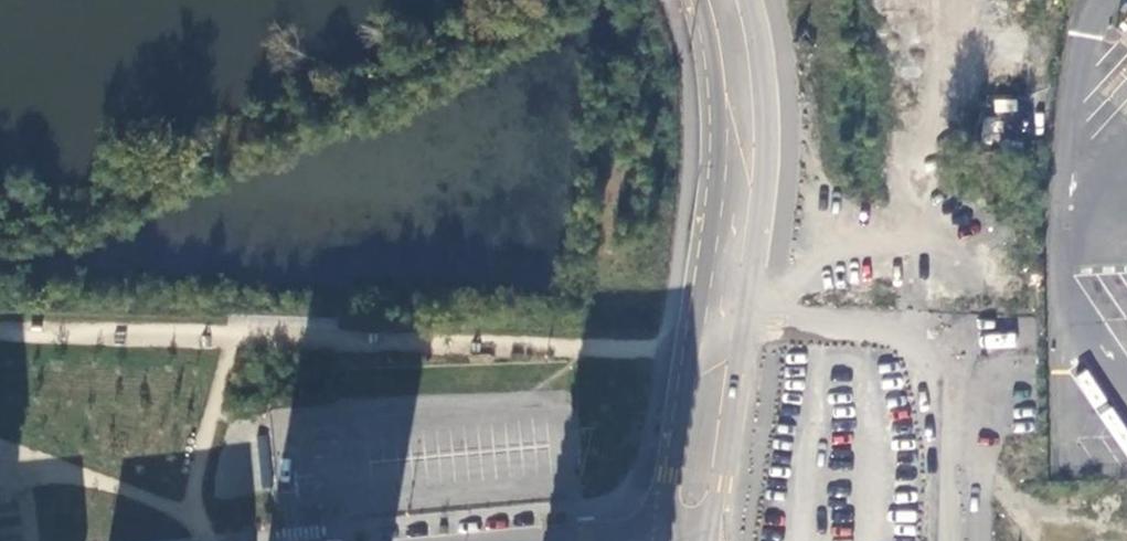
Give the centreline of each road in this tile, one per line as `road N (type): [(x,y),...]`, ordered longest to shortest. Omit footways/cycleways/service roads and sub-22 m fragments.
road 1 (residential): [(716,316),(891,332),(928,353),(947,400),(947,540)]
road 2 (tertiary): [(690,540),(716,316)]
road 3 (tertiary): [(736,189),(758,72),(740,0)]
road 4 (tertiary): [(697,0),(736,189)]
road 5 (tertiary): [(716,316),(736,189)]

